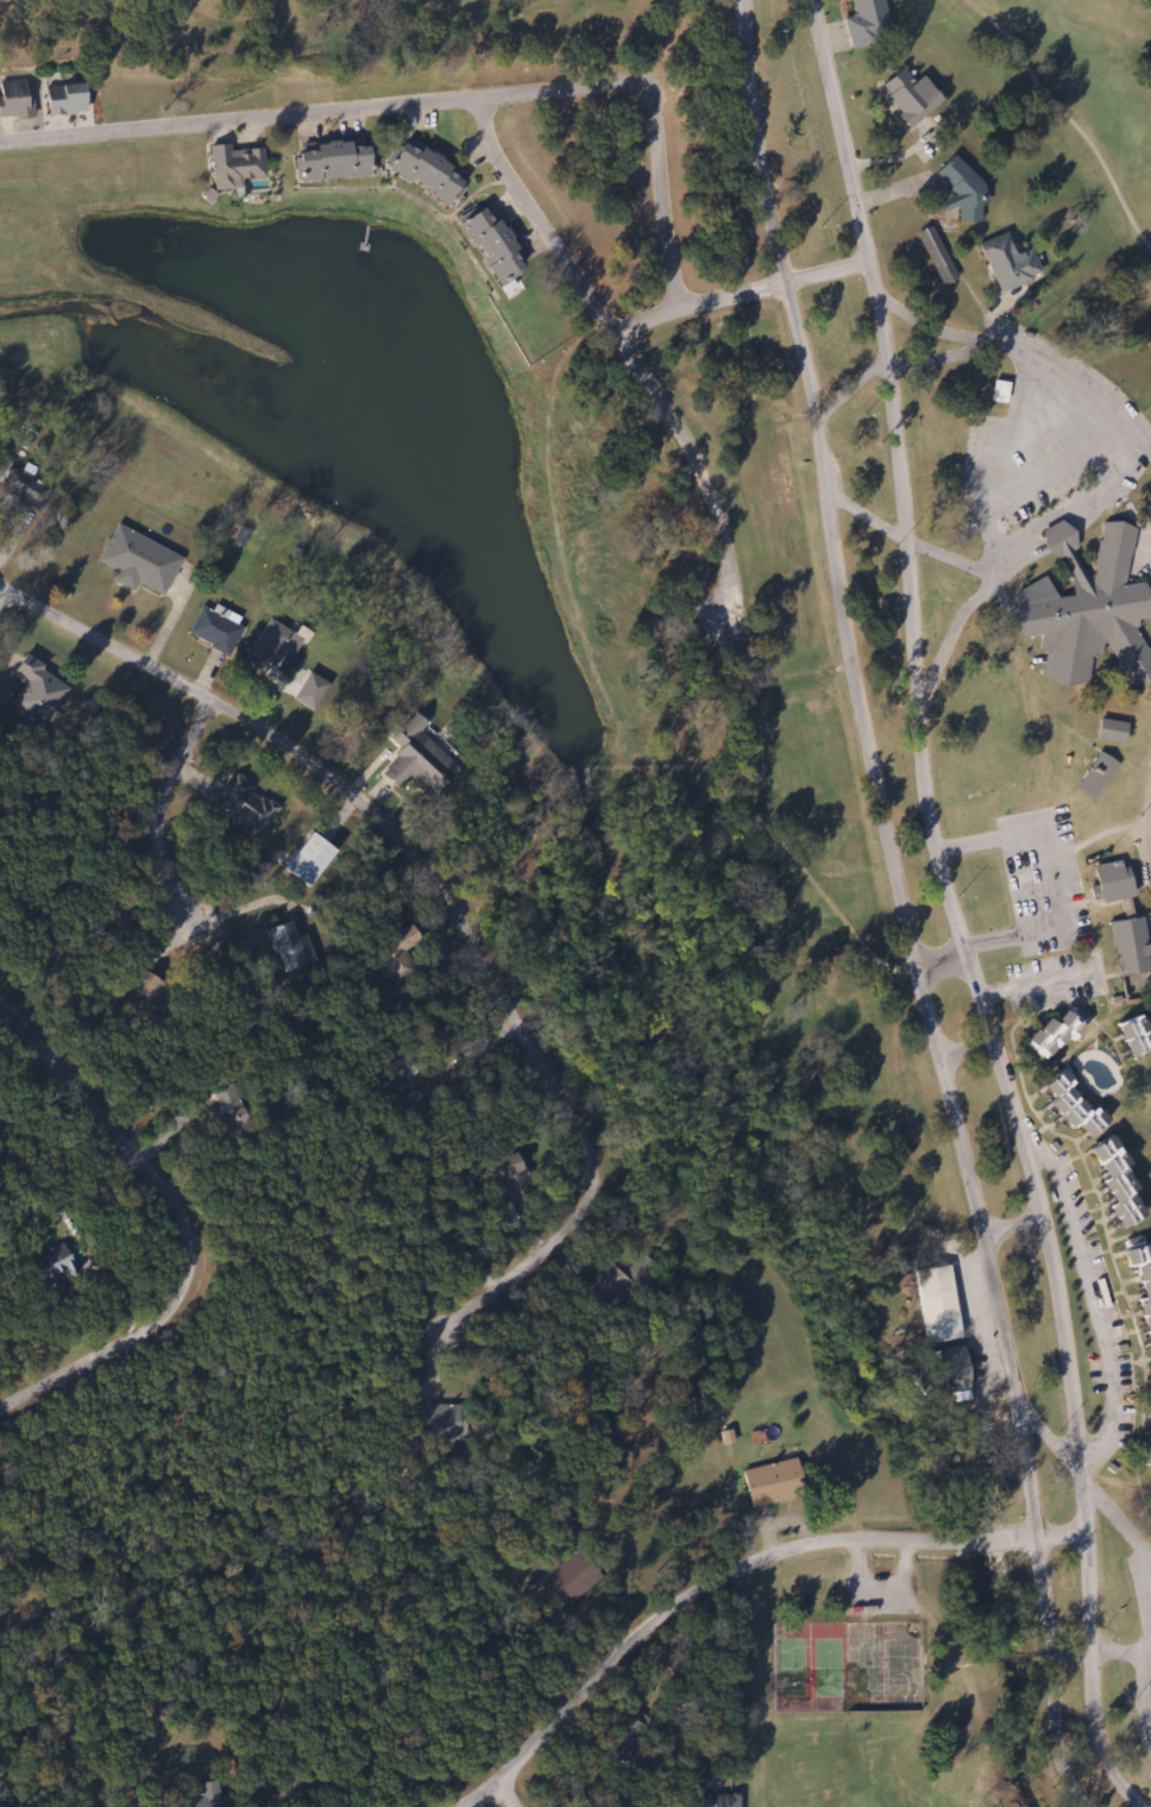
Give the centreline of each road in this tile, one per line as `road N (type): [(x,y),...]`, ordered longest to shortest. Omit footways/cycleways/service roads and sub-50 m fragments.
road 1 (tertiary): [(1150,1804),(1117,1769),(1102,1733),(1090,1537),(1059,1249),(1043,1168),(942,884),(925,804),(892,372),(817,0)]
road 2 (tertiary): [(747,0),(756,162),(804,370),(835,603),(917,974),(1032,1422),(1064,1756),(1098,1806)]
road 3 (residential): [(0,581),(317,763),(397,824),(461,899),(534,1035),(592,1121),(602,1163),(595,1194)]
road 4 (residential): [(0,143),(584,86),(640,87),(656,99),(660,218),(683,312)]
road 5 (residential): [(1039,1535),(825,1538),(774,1555),(674,1607),(623,1650),(502,1783),(467,1806)]
road 6 (residential): [(0,1411),(163,1323),(185,1291),(195,1231),(0,991)]
road 7 (residential): [(1081,1469),(1111,1435),(1125,1379),(1114,1305),(1075,1171),(1057,1152),(1037,1152)]
road 8 (residential): [(820,497),(905,545),(993,575),(1126,473)]
road 9 (residential): [(215,703),(168,793),(172,855),(237,937),(294,940)]
road 10 (residential): [(935,849),(1021,837),(1042,930),(917,974)]
road 11 (residential): [(619,335),(704,490),(727,584),(719,620)]
road 12 (residential): [(490,99),(501,165),(619,335)]
road 13 (residential): [(447,1344),(595,1194)]
road 14 (residential): [(993,575),(942,652),(914,727)]
road 15 (residential): [(523,1015),(502,1037),(420,1079)]
road 16 (residential): [(986,1000),(1007,985),(1099,962)]

